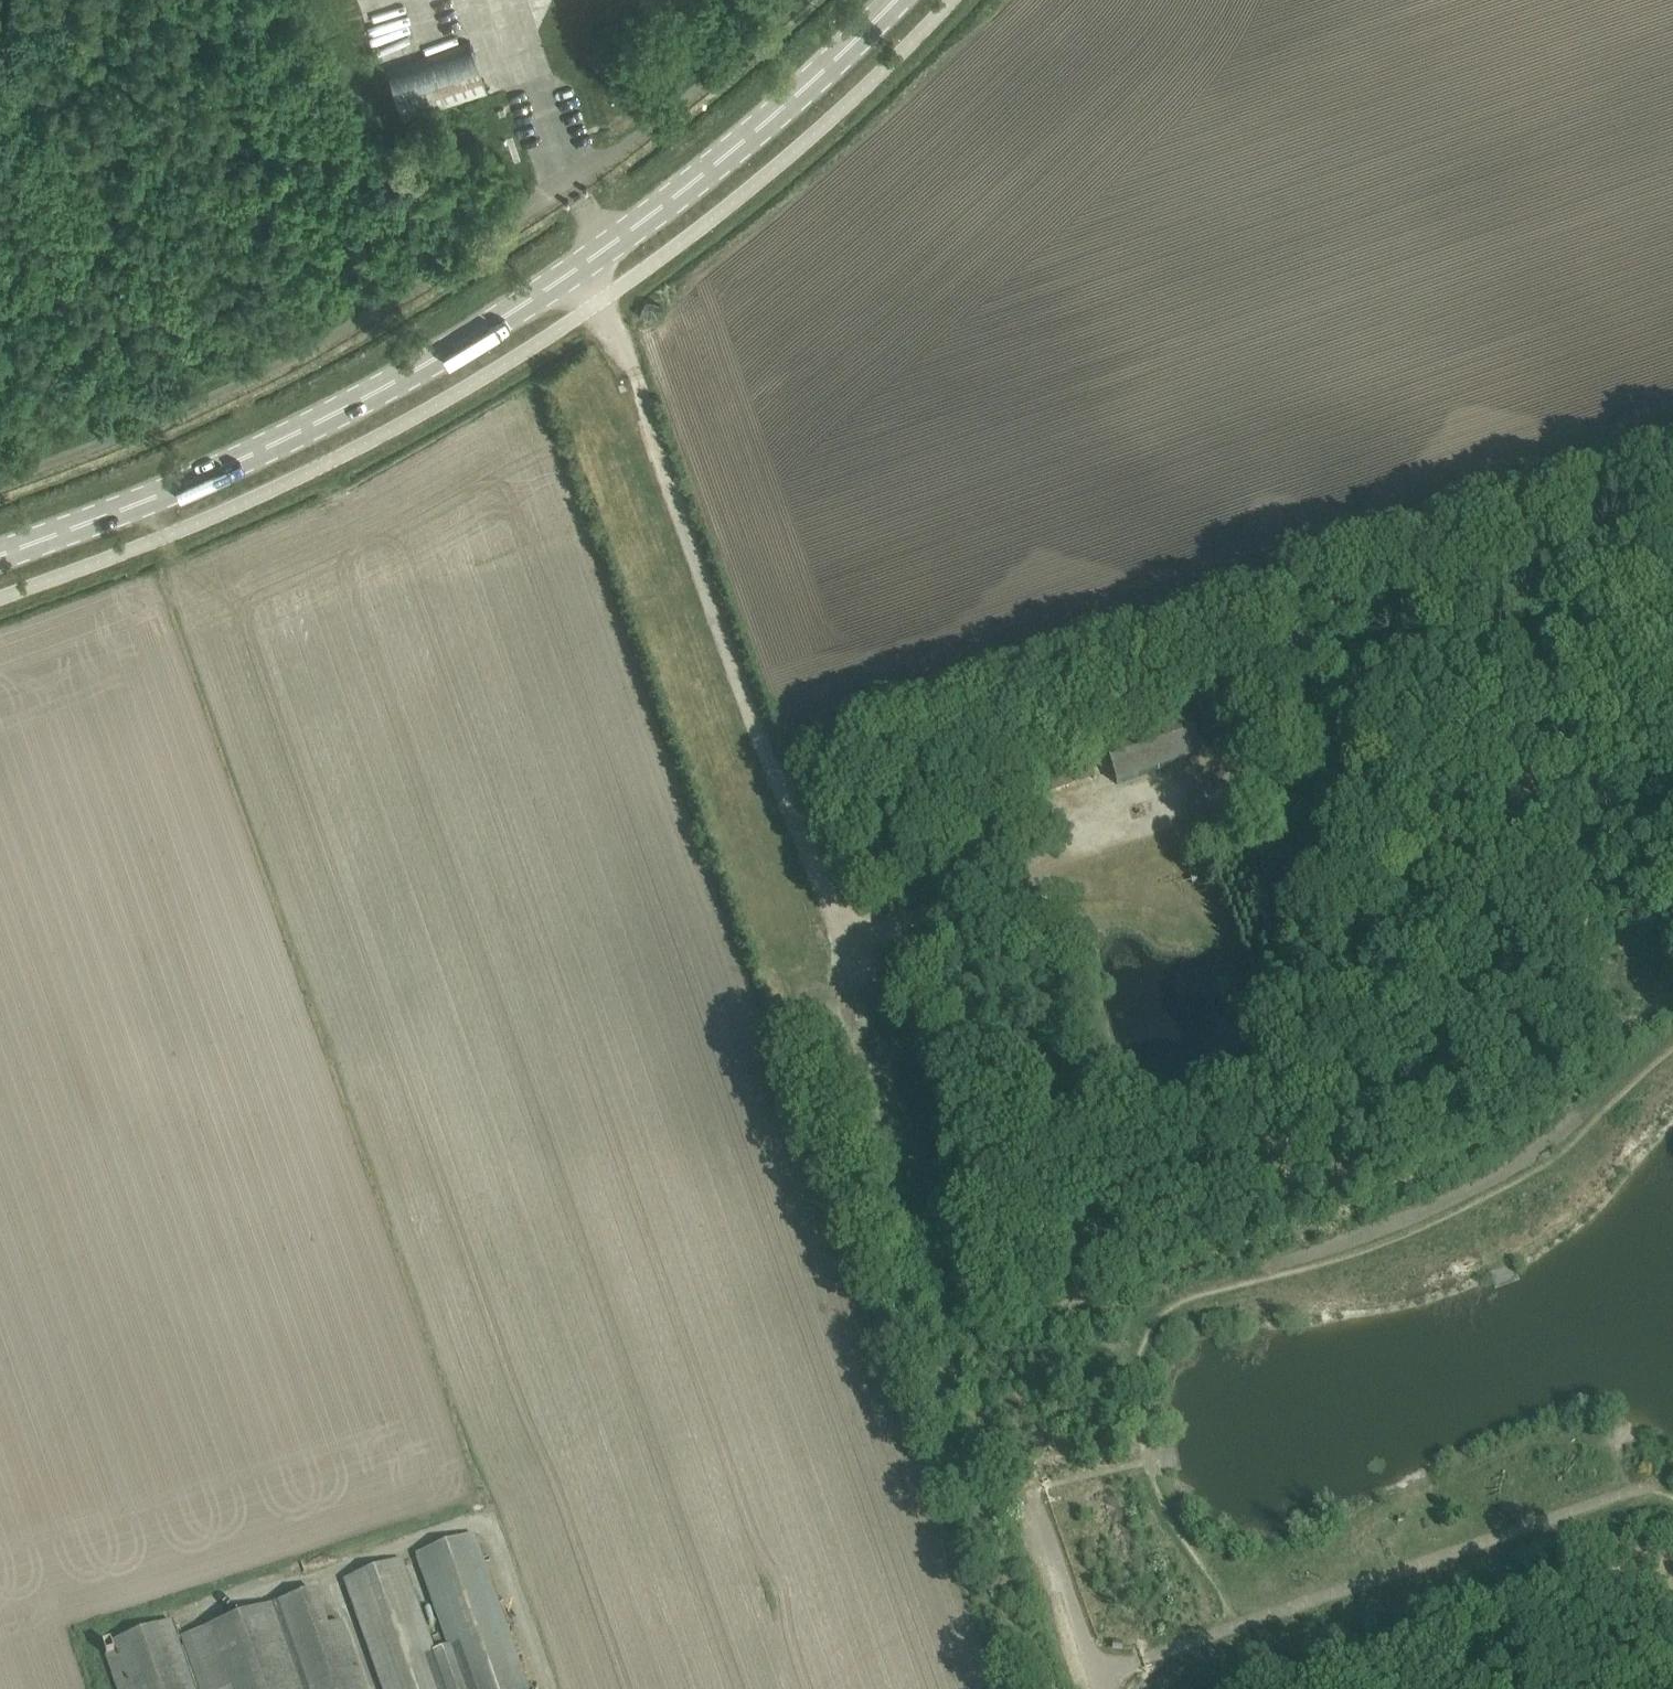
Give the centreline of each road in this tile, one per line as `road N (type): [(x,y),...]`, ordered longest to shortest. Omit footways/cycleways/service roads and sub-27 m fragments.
road 1 (primary): [(0,554),(352,409),(595,257),(736,149),(895,0)]

